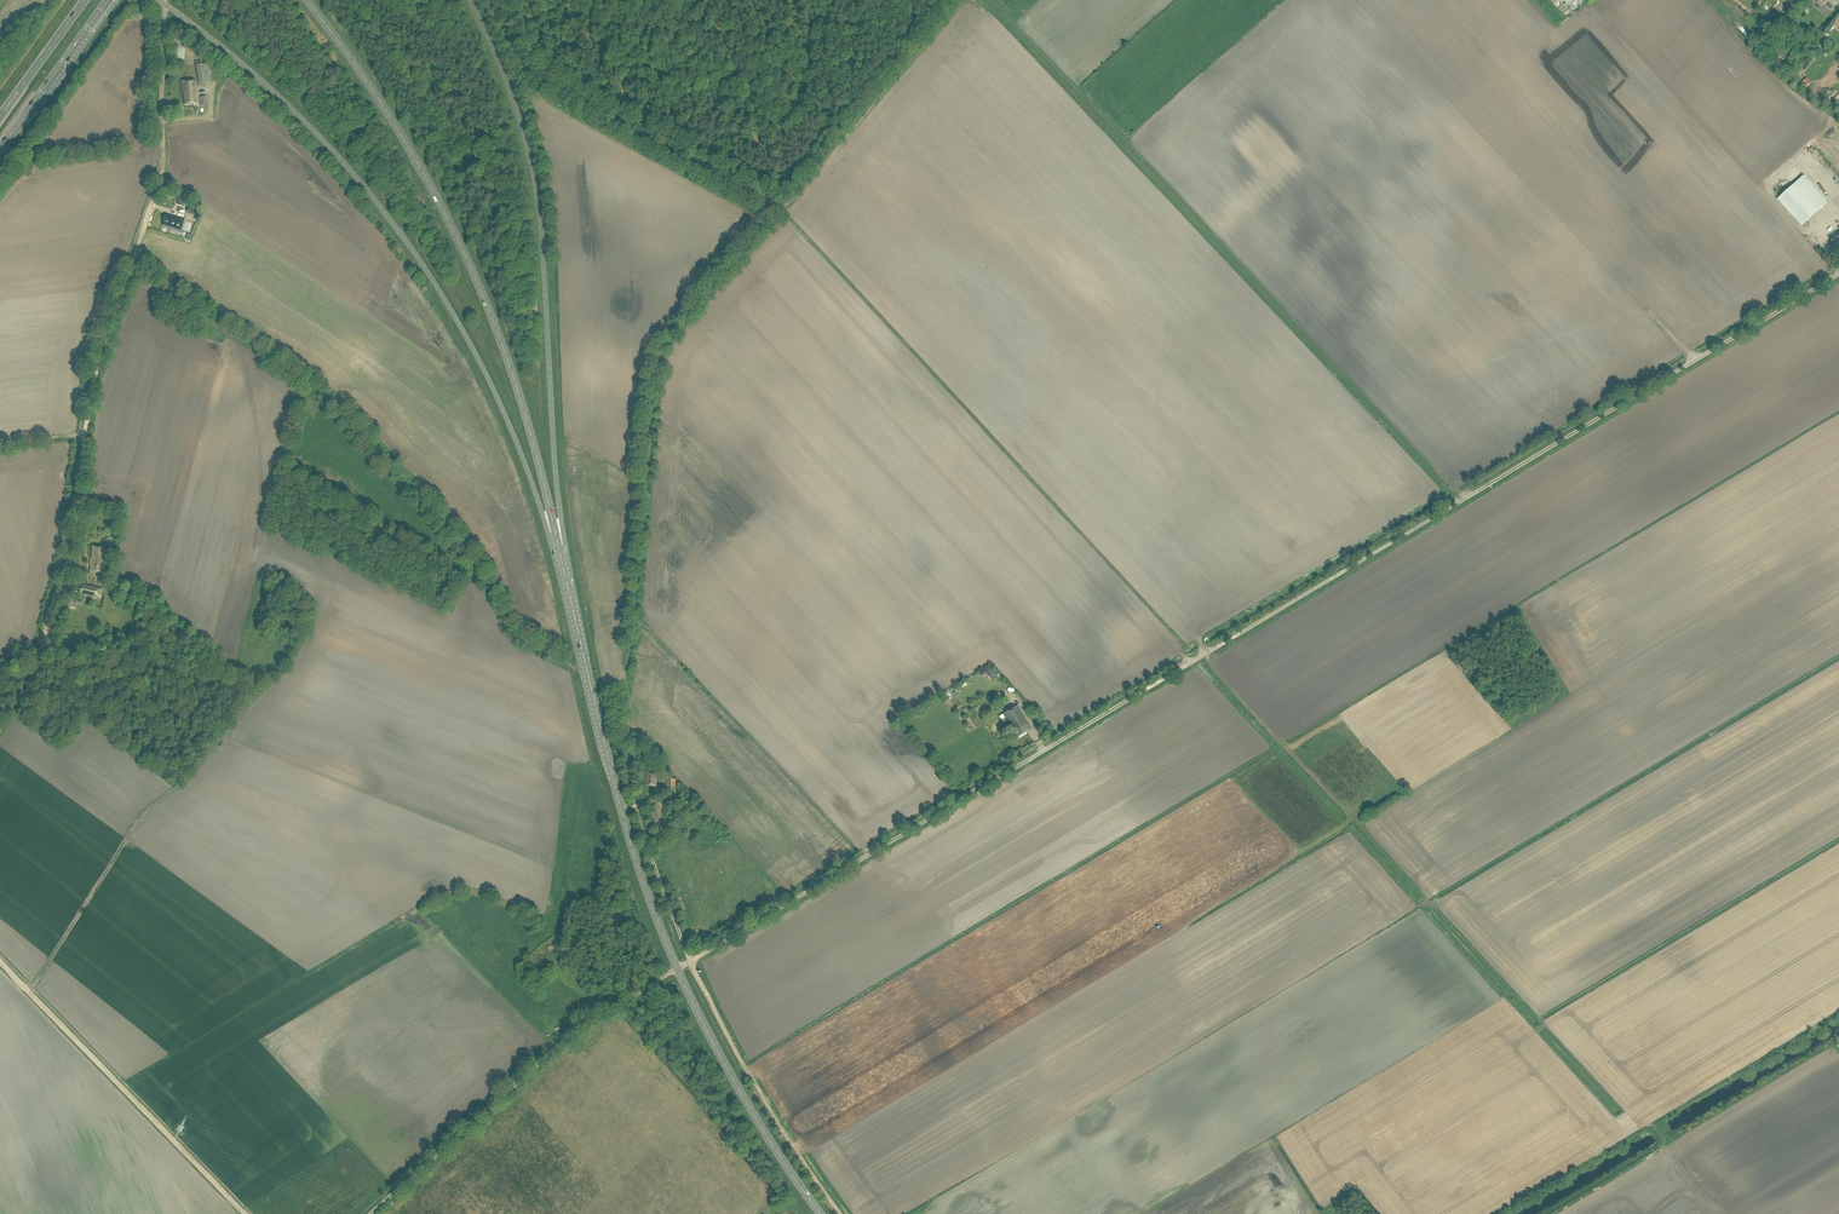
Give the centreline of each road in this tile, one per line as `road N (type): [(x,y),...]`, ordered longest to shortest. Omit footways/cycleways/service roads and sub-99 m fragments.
road 1 (track): [(690,957),(648,852),(626,731),(655,378),(667,342),(778,207)]
road 2 (primary): [(820,1213),(742,1095),(657,920),(606,751),(563,564)]
road 3 (primary): [(165,4),(290,107),(406,240),(500,405),(563,564)]
road 4 (track): [(1462,501),(996,0)]
road 5 (secondary): [(563,564),(536,449),(470,265),(376,93),(307,0)]
road 6 (track): [(131,269),(326,394),(470,552),(514,635),(568,667)]
road 7 (primary): [(563,564),(535,187),(516,107),(469,0)]
road 8 (track): [(692,961),(1186,666)]
road 9 (track): [(1202,657),(1543,1023)]
road 10 (track): [(1454,506),(1838,274)]
road 11 (track): [(370,1213),(570,1036),(673,971)]
road 12 (track): [(778,207),(522,65),(483,0)]
road 13 (track): [(0,962),(244,1213)]
road 14 (track): [(1186,666),(1454,506)]
road 15 (track): [(86,435),(63,582),(35,667),(0,729)]
road 16 (track): [(840,1213),(748,1073),(692,961)]
road 17 (track): [(164,155),(92,387),(86,435)]
road 18 (track): [(964,0),(791,203),(778,207)]
road 19 (primary): [(0,148),(109,0)]
road 20 (unclassified): [(164,155),(165,4)]
road 21 (primary): [(85,0),(0,116)]

